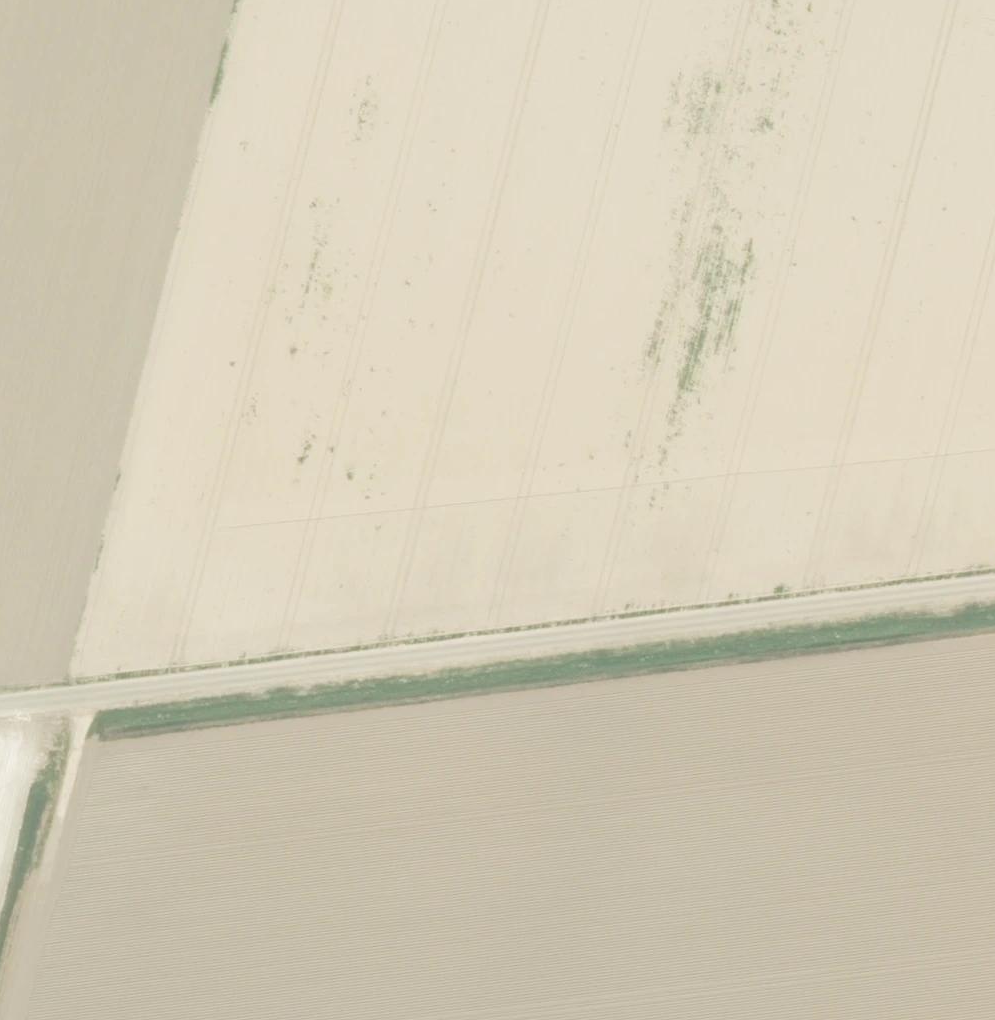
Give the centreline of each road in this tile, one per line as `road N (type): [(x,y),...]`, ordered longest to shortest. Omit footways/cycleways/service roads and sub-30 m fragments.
road 1 (unclassified): [(994,582),(0,697)]

